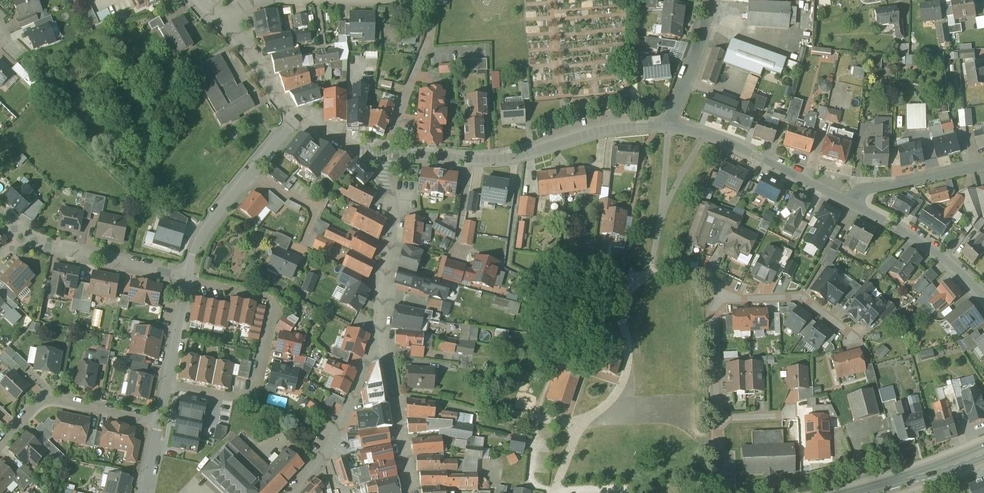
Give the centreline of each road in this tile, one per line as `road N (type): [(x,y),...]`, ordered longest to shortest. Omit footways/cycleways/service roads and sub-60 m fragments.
road 1 (residential): [(471,159),(495,160),(605,126),(669,125)]
road 2 (residential): [(669,125),(839,196)]
road 3 (residential): [(188,283),(275,299),(258,388)]
road 4 (residential): [(159,420),(39,401),(0,443)]
road 5 (residential): [(839,196),(933,251),(983,296)]
road 6 (residential): [(26,235),(65,252),(190,274)]
road 7 (residential): [(381,328),(393,223),(375,164)]
road 8 (residential): [(381,328),(410,492)]
road 9 (residential): [(855,339),(801,297),(713,299)]
road 10 (residential): [(839,196),(983,163)]
road 11 (residential): [(326,460),(381,328)]
road 12 (residential): [(188,283),(159,420)]
road 13 (residential): [(669,125),(707,0)]
road 14 (residential): [(253,170),(208,223),(190,274)]
road 15 (residential): [(296,117),(221,19)]
road 16 (residential): [(713,299),(717,419)]

